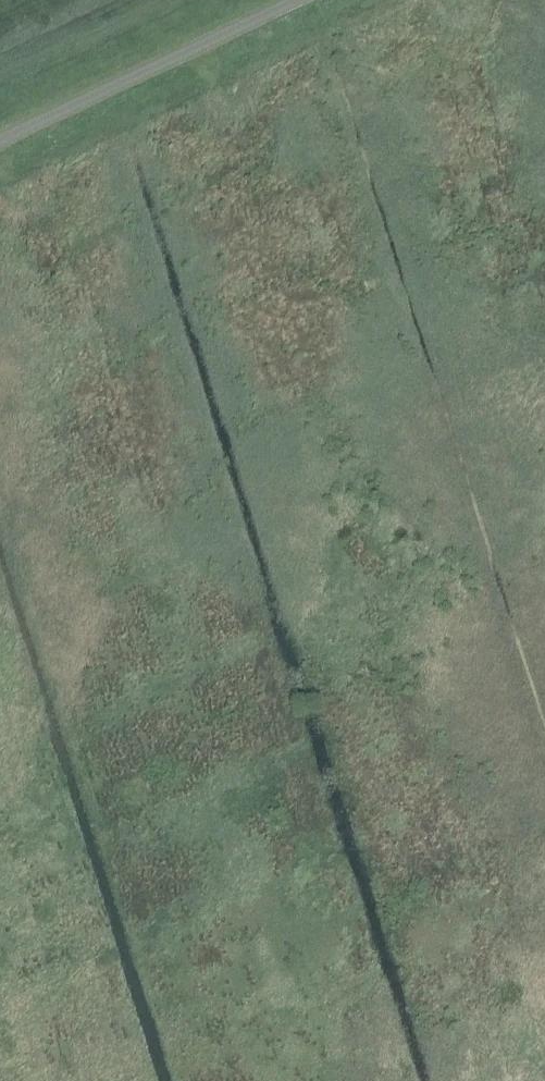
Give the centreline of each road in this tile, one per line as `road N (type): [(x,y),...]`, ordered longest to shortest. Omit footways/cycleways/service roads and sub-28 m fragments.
road 1 (unclassified): [(0,140),(298,0)]

